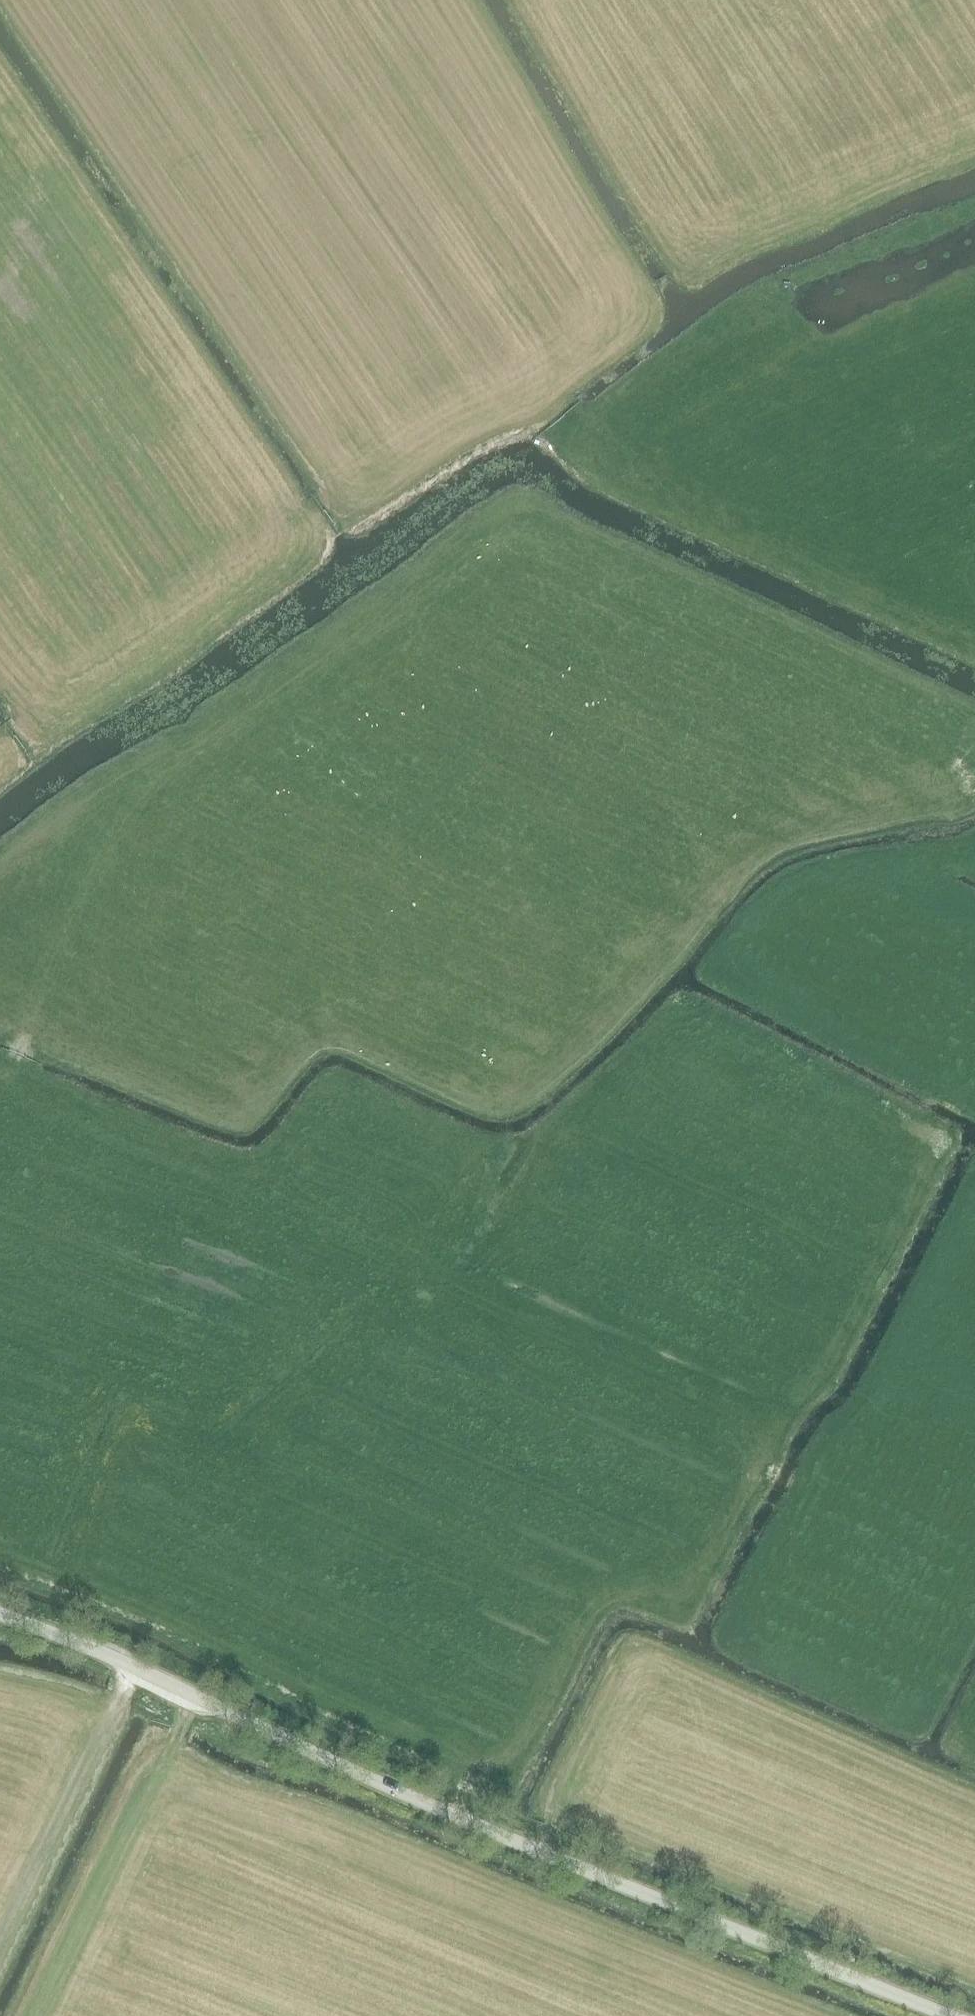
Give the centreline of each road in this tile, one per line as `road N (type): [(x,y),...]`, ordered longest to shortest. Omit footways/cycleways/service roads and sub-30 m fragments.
road 1 (tertiary): [(950,2015),(454,1816),(0,1613)]

